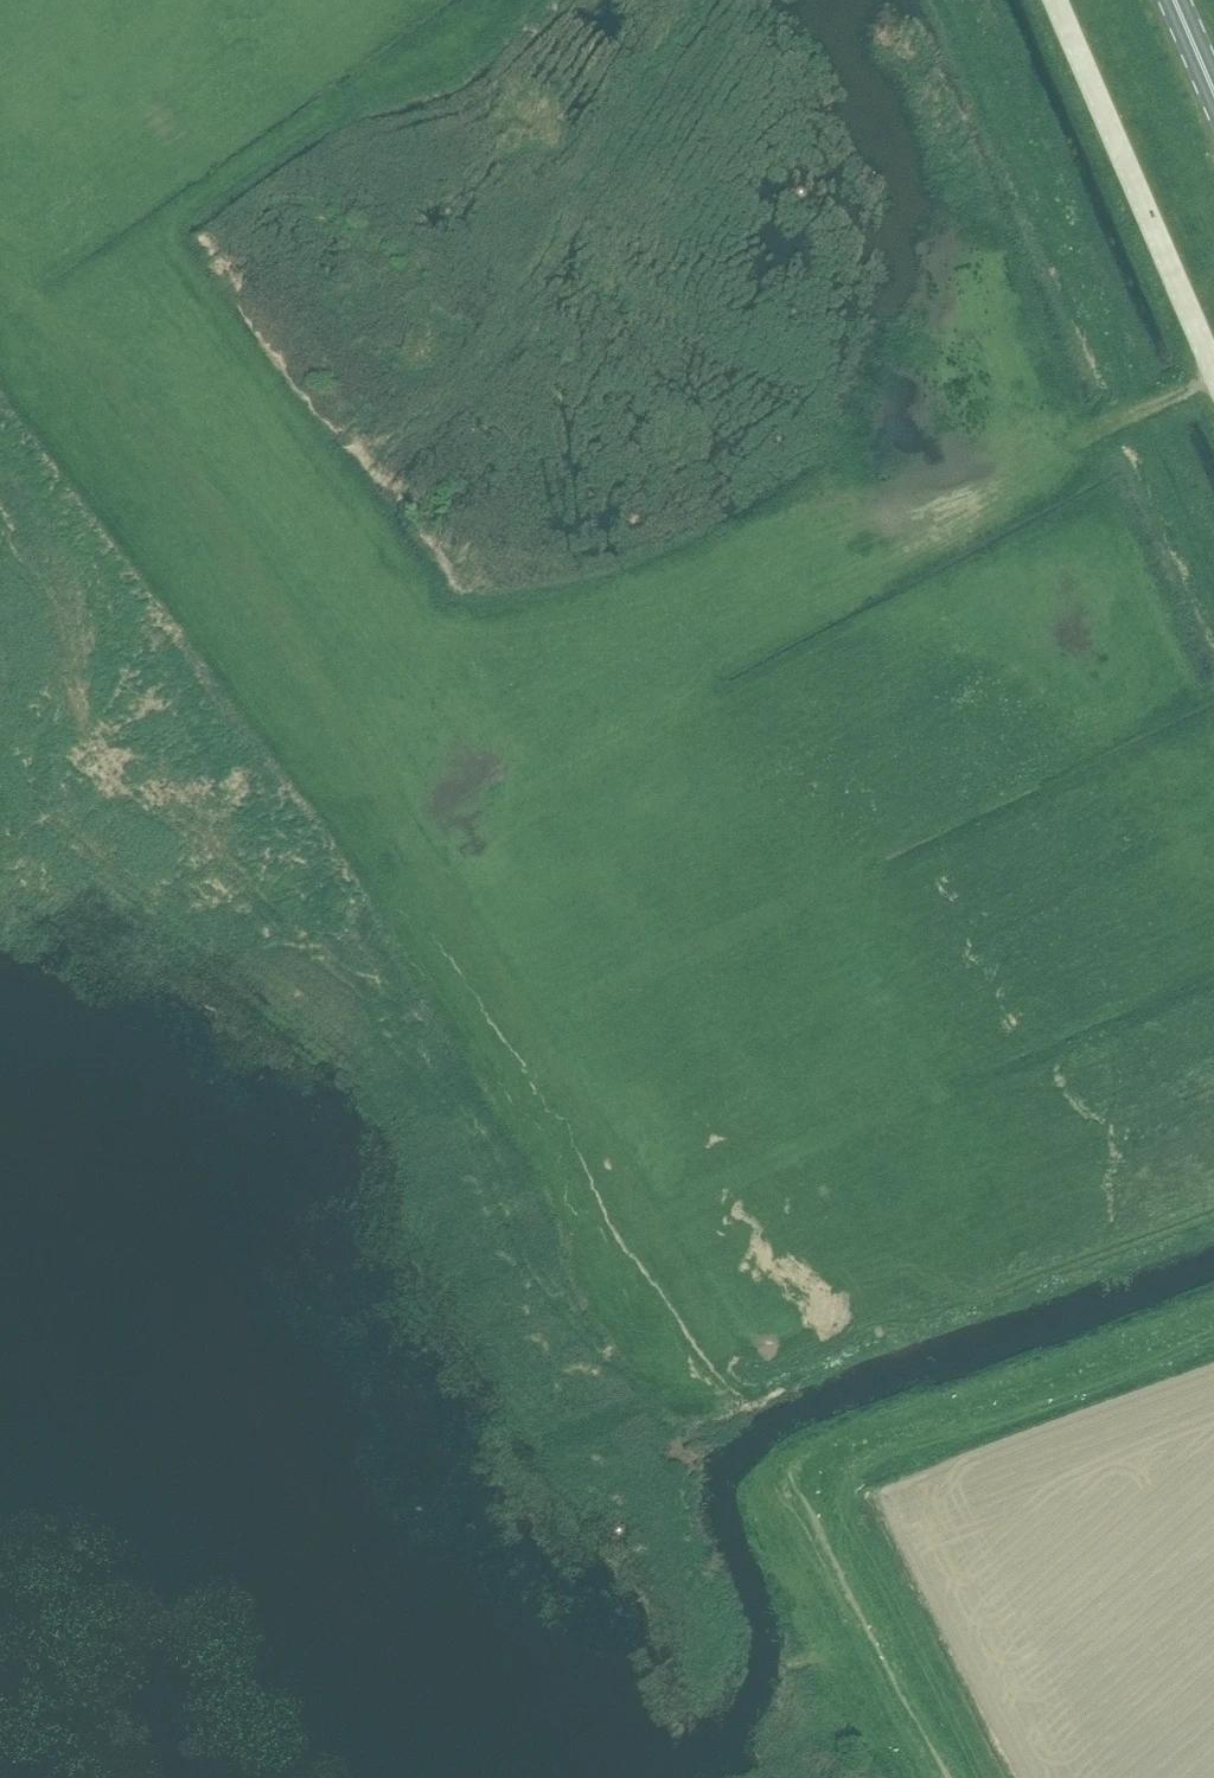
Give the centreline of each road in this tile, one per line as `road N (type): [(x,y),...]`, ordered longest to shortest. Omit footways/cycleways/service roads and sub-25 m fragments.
road 1 (track): [(1213,1211),(760,1374)]
road 2 (unclassified): [(1213,372),(1055,0)]

